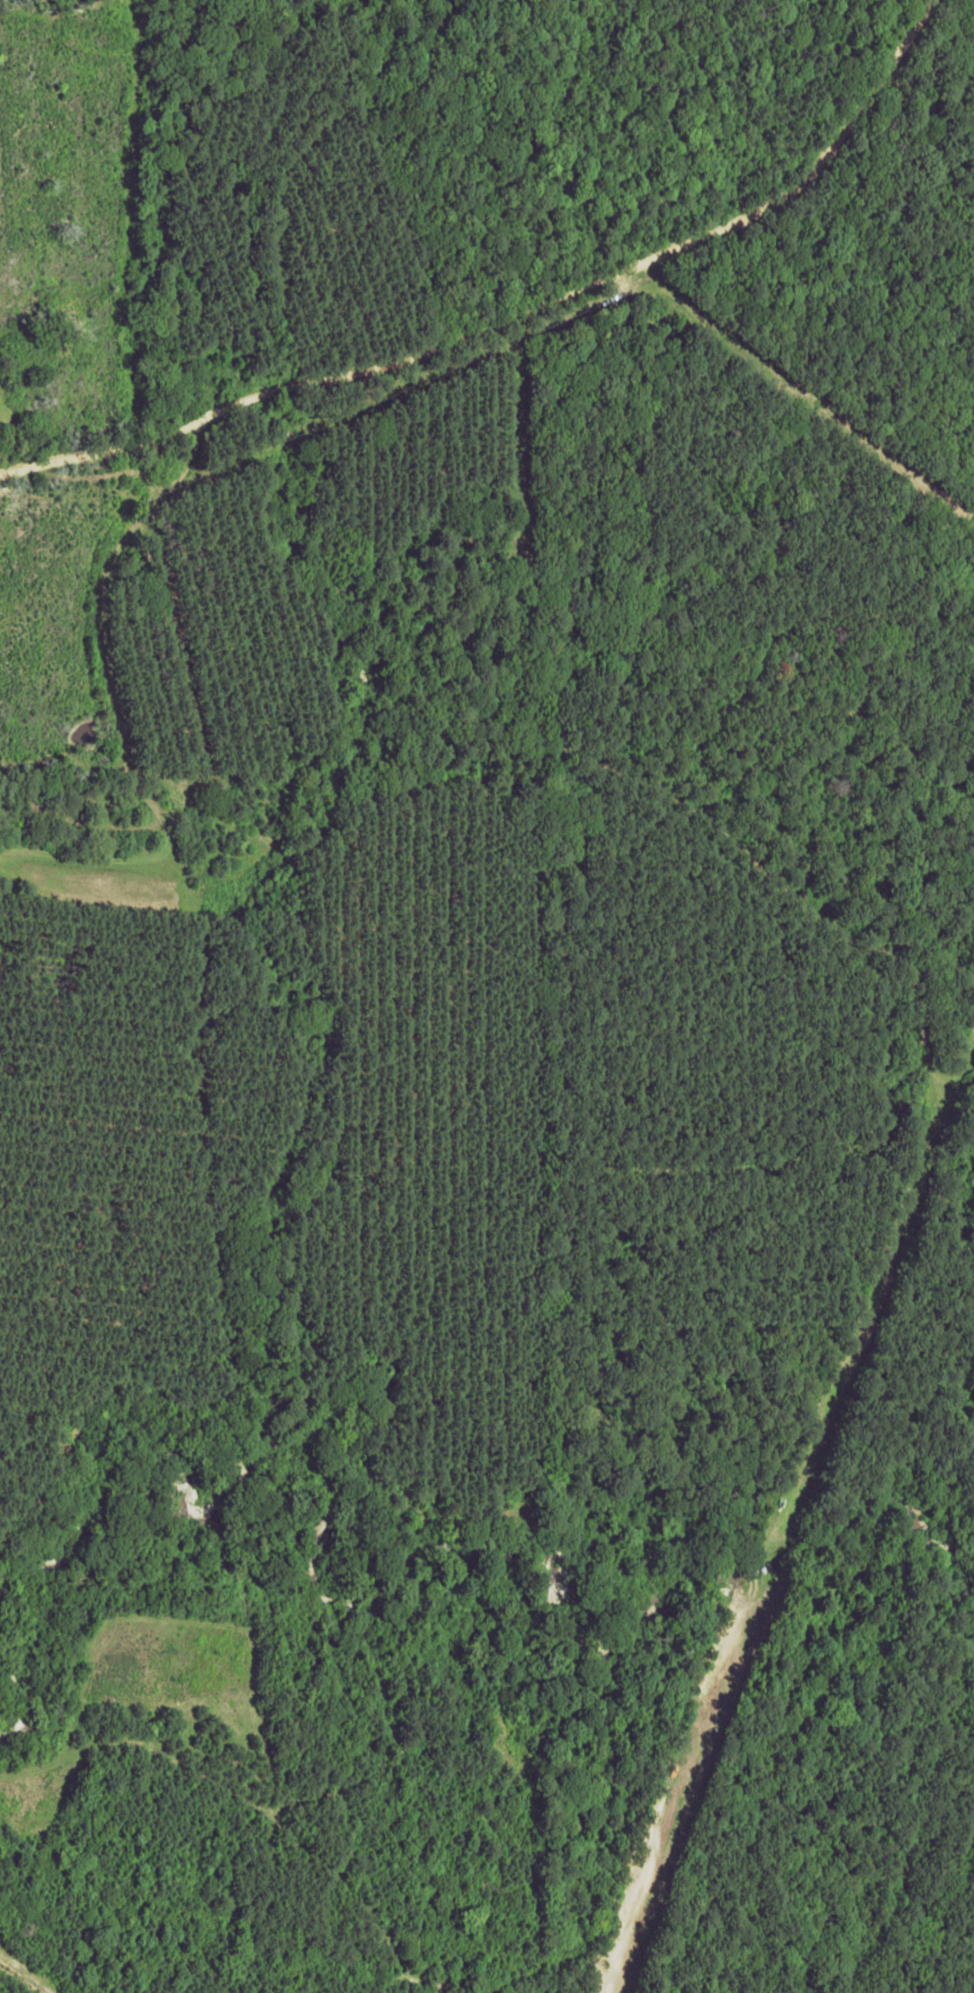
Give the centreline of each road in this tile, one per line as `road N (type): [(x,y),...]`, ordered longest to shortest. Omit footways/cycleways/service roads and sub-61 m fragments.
road 1 (residential): [(933,0),(906,39),(856,179),(762,259),(49,489),(0,492)]

